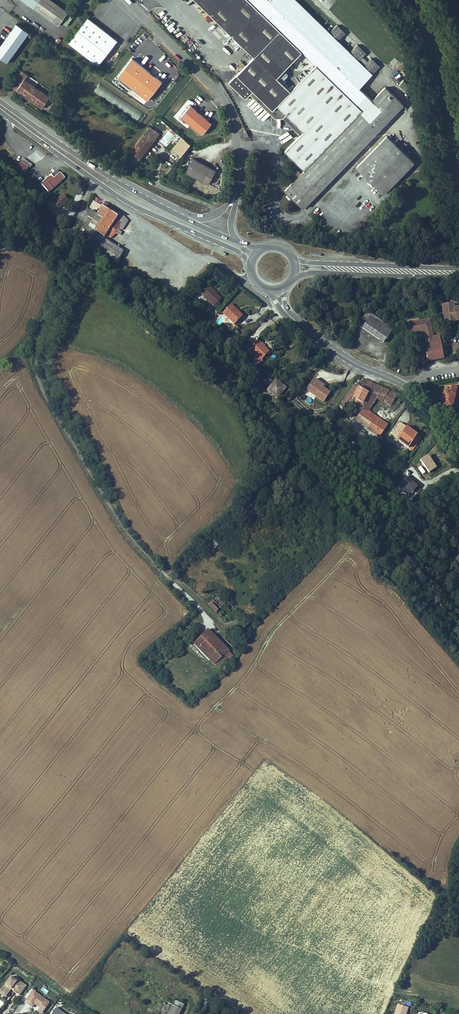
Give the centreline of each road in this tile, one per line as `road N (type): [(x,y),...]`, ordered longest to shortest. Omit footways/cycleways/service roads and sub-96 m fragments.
road 1 (unclassified): [(91,178),(41,344),(42,374),(123,524),(199,606)]
road 2 (residential): [(125,0),(228,107),(241,159),(237,193)]
road 3 (primary): [(91,178),(251,262)]
road 4 (primary): [(458,272),(307,263),(290,253)]
road 5 (primary): [(294,277),(458,272)]
road 6 (primary): [(130,189),(0,100)]
road 7 (secondary): [(404,384),(368,370),(296,321)]
road 8 (residential): [(237,193),(218,213),(197,218),(130,189)]

